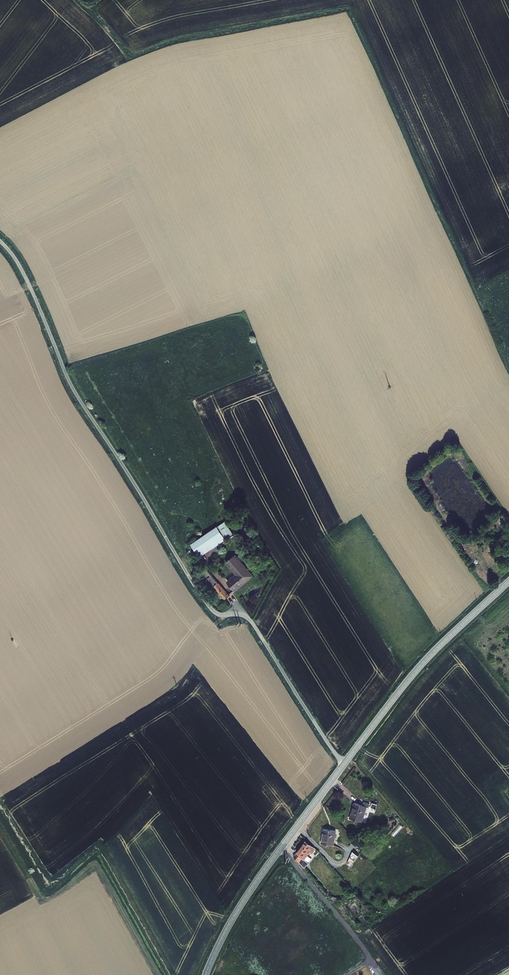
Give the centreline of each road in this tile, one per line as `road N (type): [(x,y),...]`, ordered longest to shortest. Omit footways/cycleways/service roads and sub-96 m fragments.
road 1 (unclassified): [(0,241),(24,275),(79,400),(194,586),(216,614),(253,623),(343,766)]
road 2 (tertiary): [(343,766),(250,891),(205,974)]
road 3 (tertiary): [(508,582),(427,658),(343,766)]

